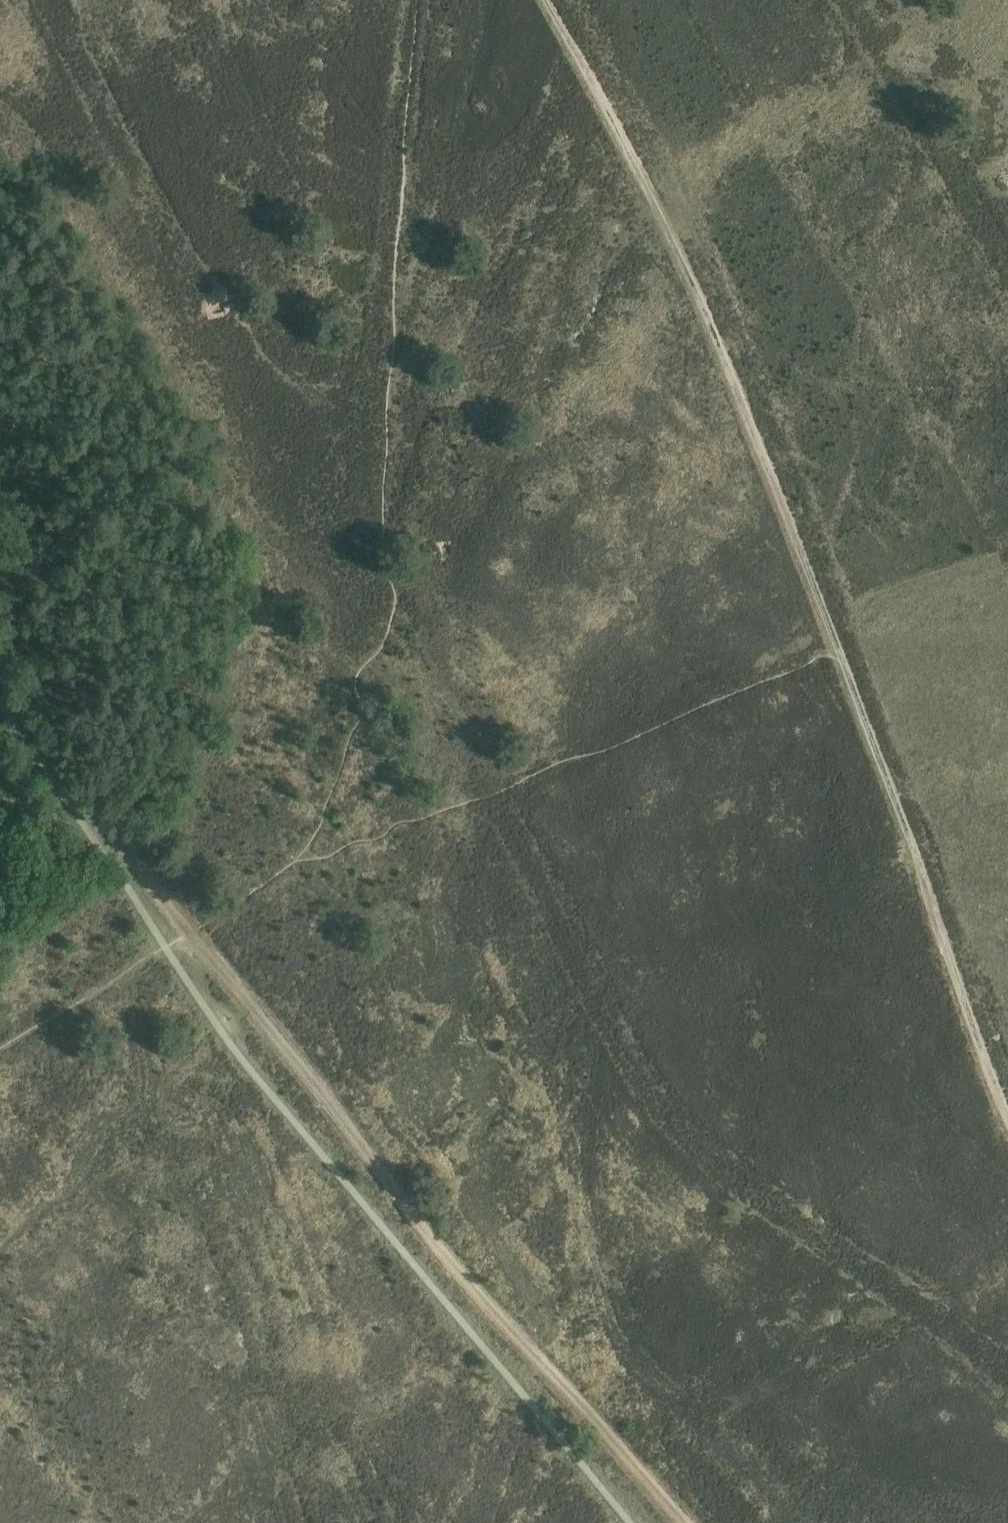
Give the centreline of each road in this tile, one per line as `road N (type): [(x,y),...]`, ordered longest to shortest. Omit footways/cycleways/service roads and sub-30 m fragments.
road 1 (track): [(1007,1118),(911,838),(708,315),(547,0)]
road 2 (track): [(686,1522),(442,1252),(135,864),(0,671)]

